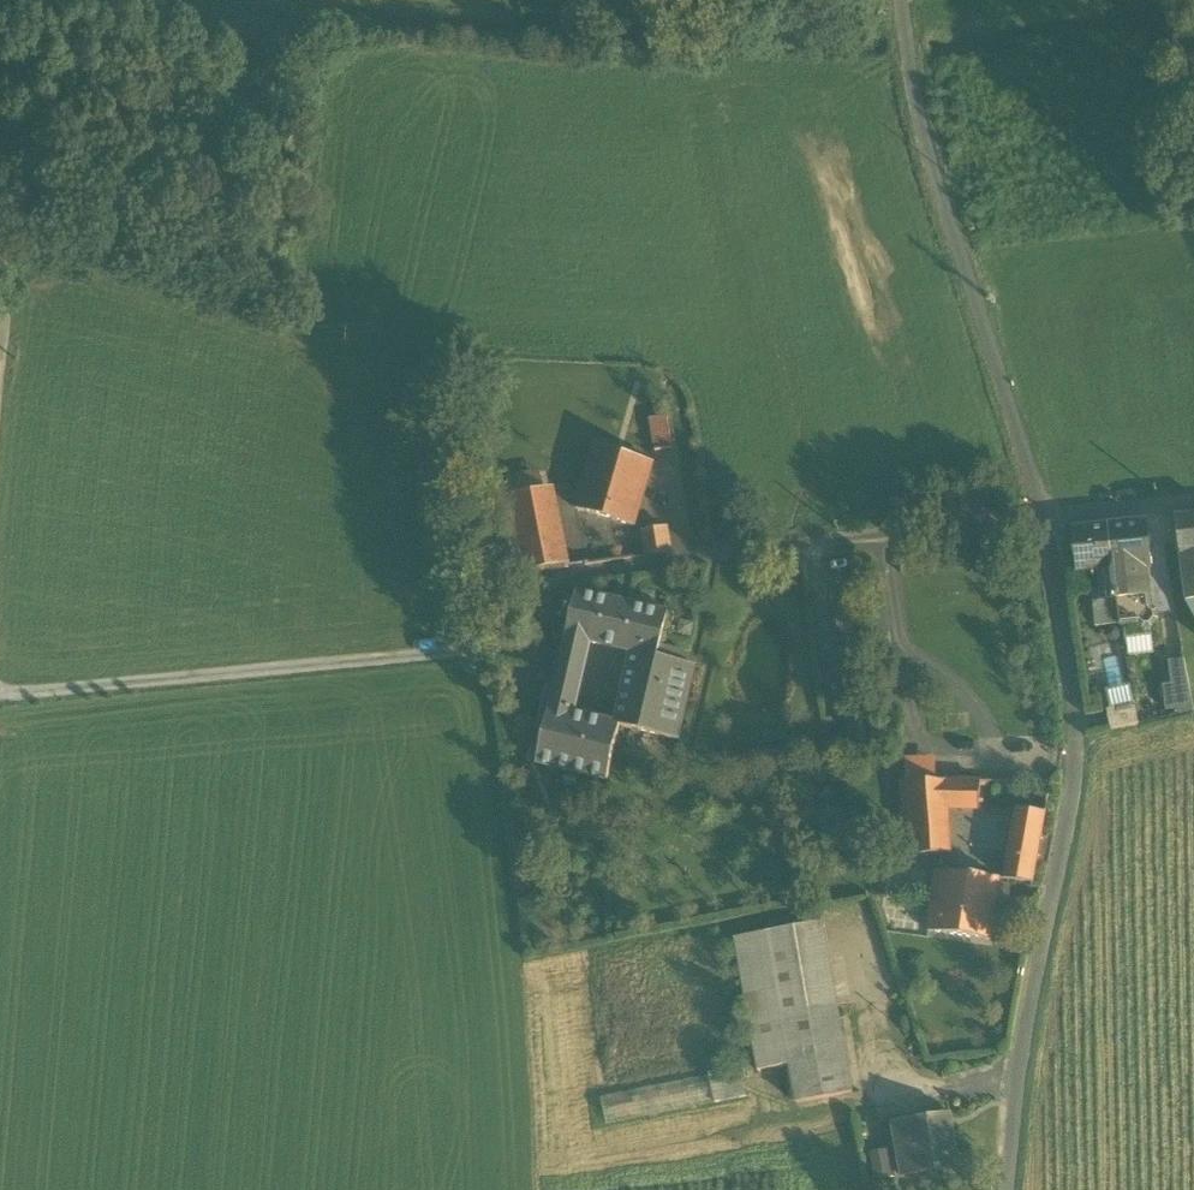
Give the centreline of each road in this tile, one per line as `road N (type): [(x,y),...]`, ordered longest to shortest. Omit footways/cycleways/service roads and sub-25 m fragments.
road 1 (residential): [(1008,1189),(1021,1055),(1079,747),(1044,518)]
road 2 (track): [(0,697),(500,644),(548,662)]
road 3 (residential): [(1044,518),(927,143),(900,0)]
road 4 (residential): [(1044,518),(724,554)]
road 5 (residential): [(1193,502),(1044,518)]

